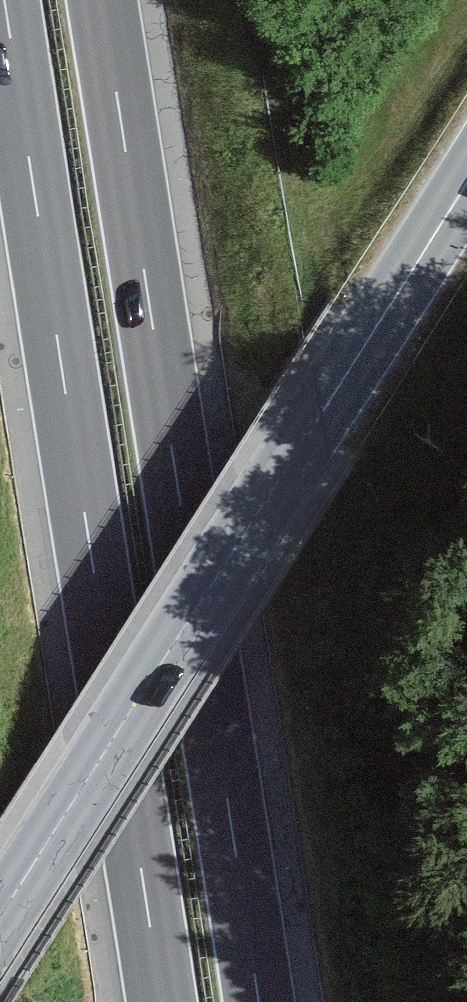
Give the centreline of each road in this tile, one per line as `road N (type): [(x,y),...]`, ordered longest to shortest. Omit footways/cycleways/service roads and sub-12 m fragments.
road 1 (motorway): [(4,0),(162,1001)]
road 2 (motorway): [(259,1001),(102,0)]
road 3 (primary): [(466,180),(0,912)]

